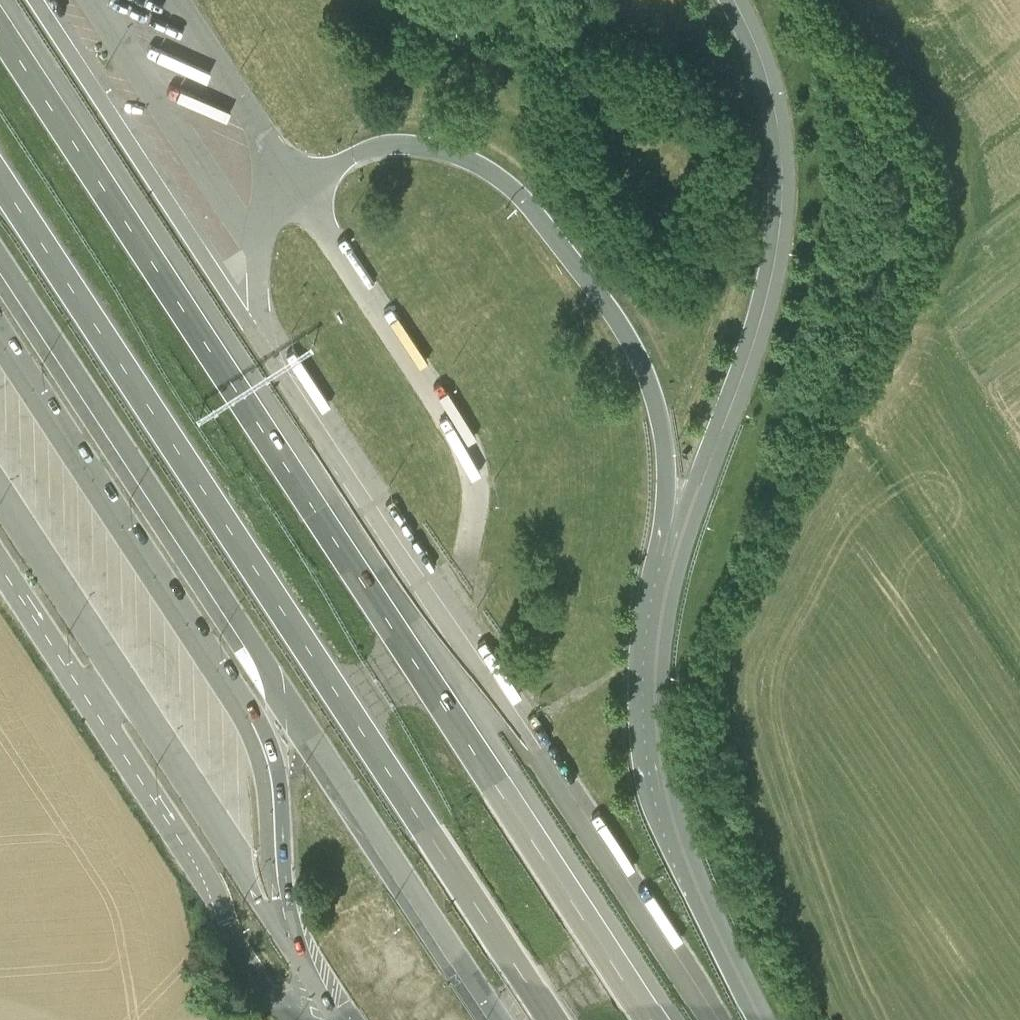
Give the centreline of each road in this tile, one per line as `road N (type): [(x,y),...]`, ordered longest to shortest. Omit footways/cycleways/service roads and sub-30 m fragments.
road 1 (motorway): [(649,1019),(0,30)]
road 2 (motorway): [(0,185),(551,1019)]
road 3 (motorway): [(0,255),(500,1019)]
road 4 (motorway): [(0,336),(251,721),(274,795),(284,929),(336,1019)]
road 5 (motorway): [(664,556),(664,440),(642,362),(618,318),(518,190),(472,160),(409,144),(367,150),(300,183)]
road 6 (motorway): [(664,556),(748,336),(774,207),(769,96),(735,0)]
road 7 (motorway): [(753,1019),(690,894),(650,781),(644,657),(664,556)]
road 8 (track): [(1019,685),(844,423)]

